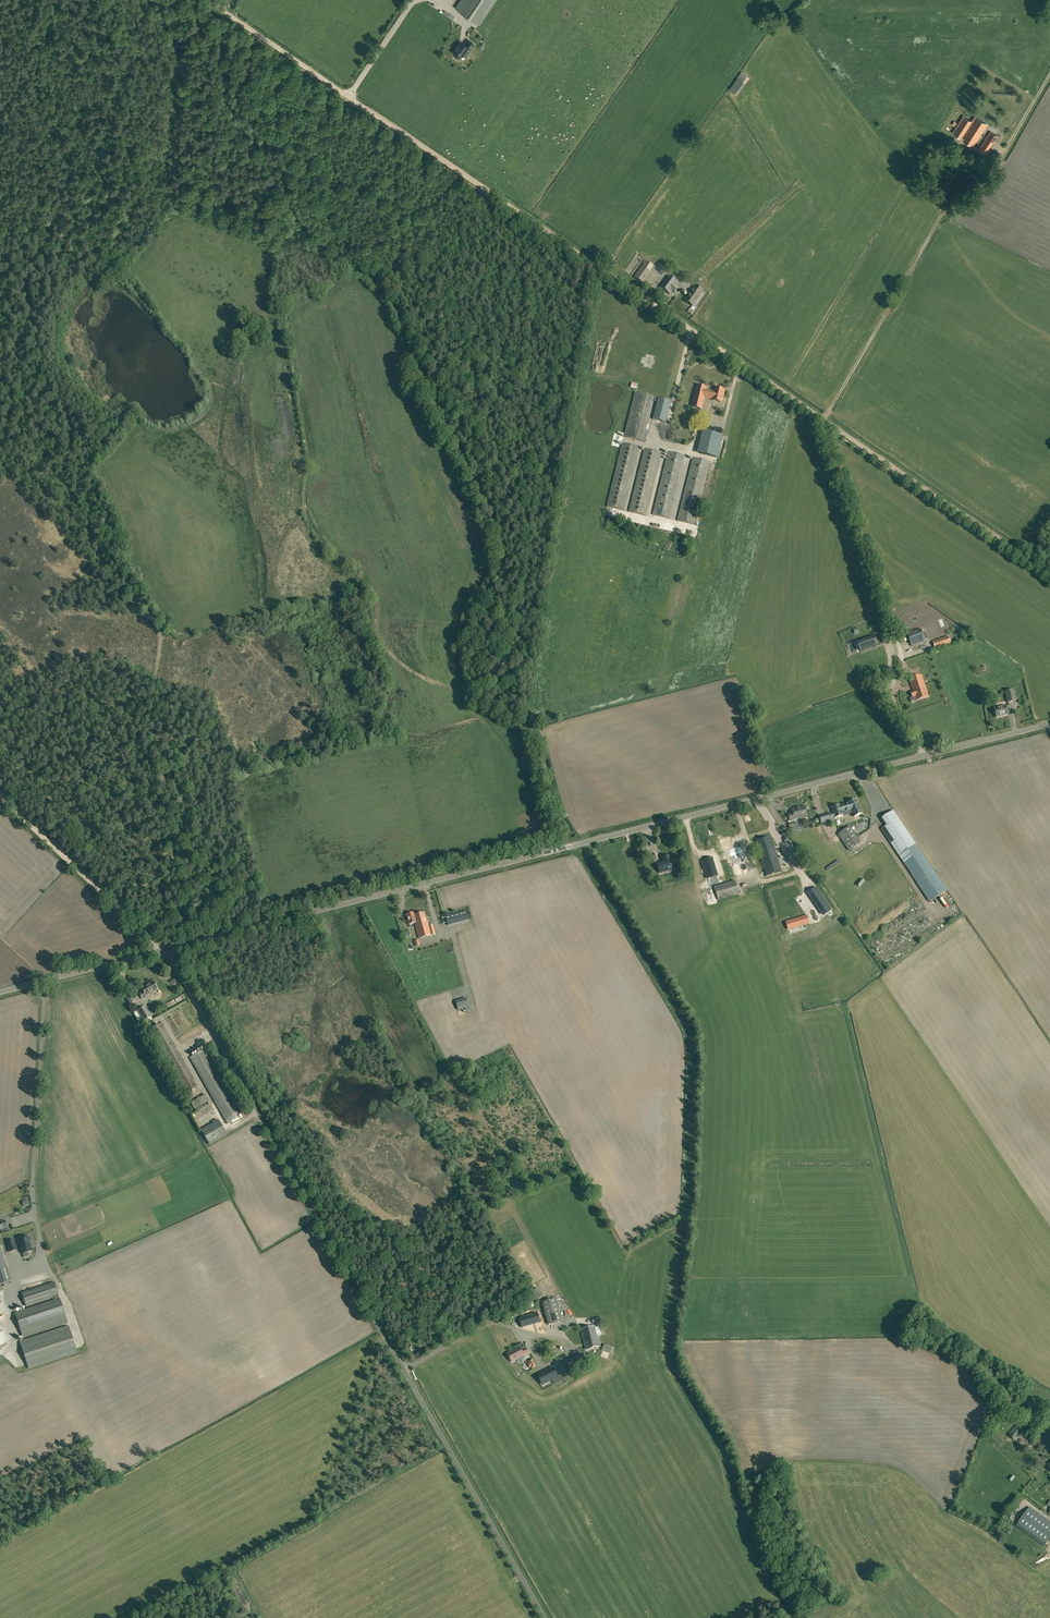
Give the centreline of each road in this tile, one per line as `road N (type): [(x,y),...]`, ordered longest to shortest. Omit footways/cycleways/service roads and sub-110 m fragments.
road 1 (track): [(1049,574),(208,0)]
road 2 (tertiary): [(166,950),(1049,725)]
road 3 (track): [(0,232),(27,267),(44,409),(124,550),(133,594),(163,634),(154,739),(184,946)]
road 4 (unclassified): [(405,1370),(166,950)]
road 5 (track): [(824,419),(942,217),(986,184),(1049,77)]
road 6 (unclassified): [(546,1617),(405,1370)]
road 7 (track): [(824,419),(895,636)]
road 8 (track): [(150,936),(0,795)]
road 9 (tertiary): [(0,993),(166,950)]
road 10 (track): [(401,131),(404,246),(396,275),(379,292)]
road 11 (unclassified): [(405,1370),(485,1325),(525,1332)]

